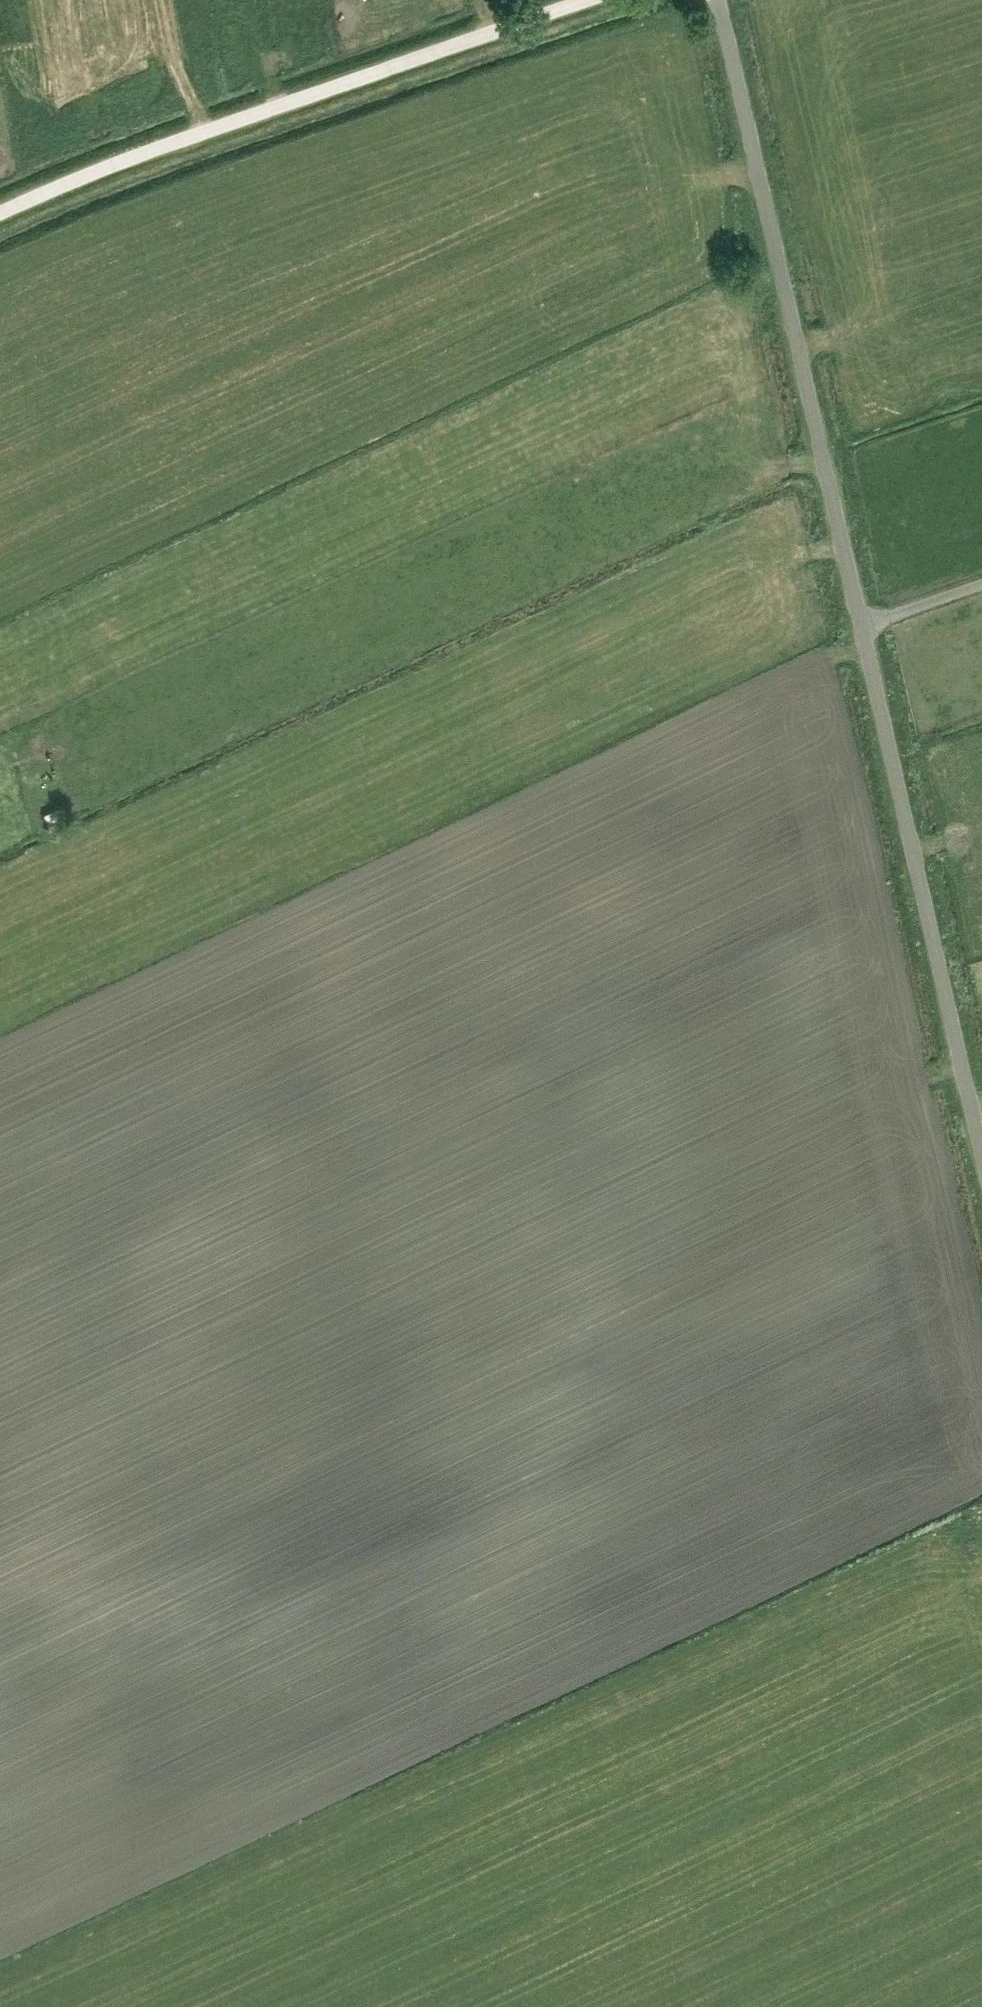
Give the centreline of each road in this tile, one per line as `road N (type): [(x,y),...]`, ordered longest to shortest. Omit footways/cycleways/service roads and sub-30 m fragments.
road 1 (unclassified): [(981,1153),(717,0)]
road 2 (unclassified): [(0,212),(183,137),(585,0)]

